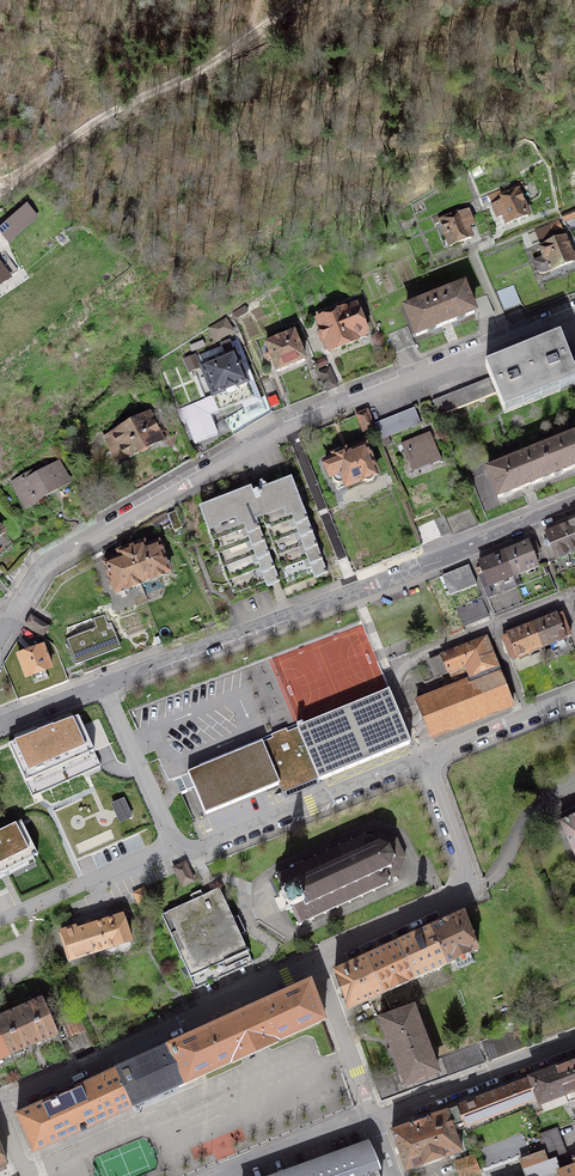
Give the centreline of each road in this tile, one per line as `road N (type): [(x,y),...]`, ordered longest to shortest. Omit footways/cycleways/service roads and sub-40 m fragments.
road 1 (residential): [(0,639),(57,557),(278,431),(574,312)]
road 2 (residential): [(103,683),(574,504)]
road 3 (residential): [(0,1107),(314,969)]
road 4 (track): [(0,195),(96,120),(201,71),(279,16)]
road 5 (residential): [(314,969),(475,890),(426,755)]
road 6 (residential): [(176,842),(205,846),(426,755)]
road 7 (residential): [(374,1117),(574,1040)]
road 8 (residential): [(426,755),(396,686),(399,669),(493,626)]
road 9 (residential): [(176,842),(0,918)]
road 10 (residential): [(103,683),(176,842)]
road 11 (residential): [(374,1117),(215,1175)]
road 12 (residential): [(314,969),(374,1117)]

